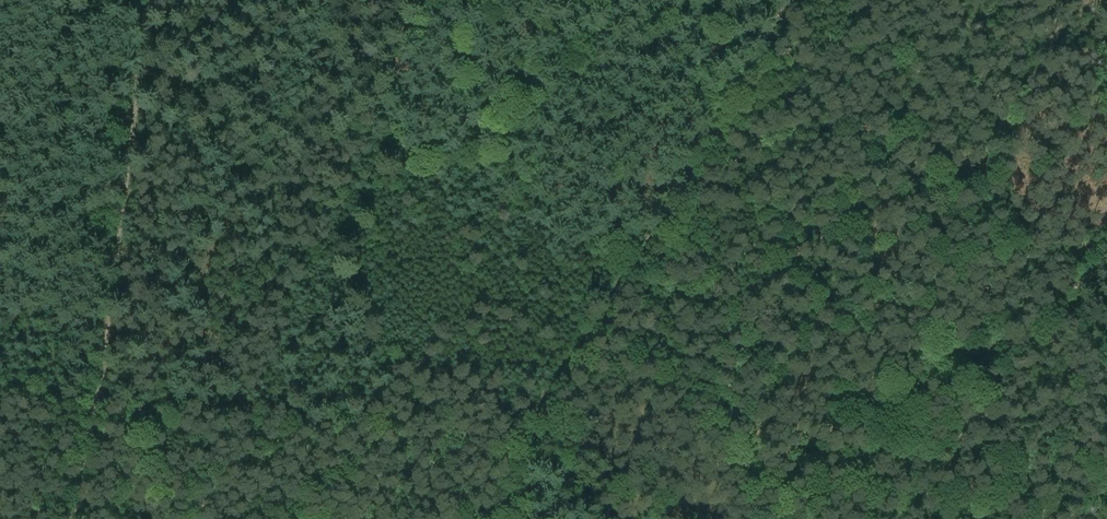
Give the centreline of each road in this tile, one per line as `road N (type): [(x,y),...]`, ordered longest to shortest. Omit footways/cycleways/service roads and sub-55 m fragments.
road 1 (track): [(1106,330),(831,0)]
road 2 (track): [(74,518),(101,396),(0,385)]

